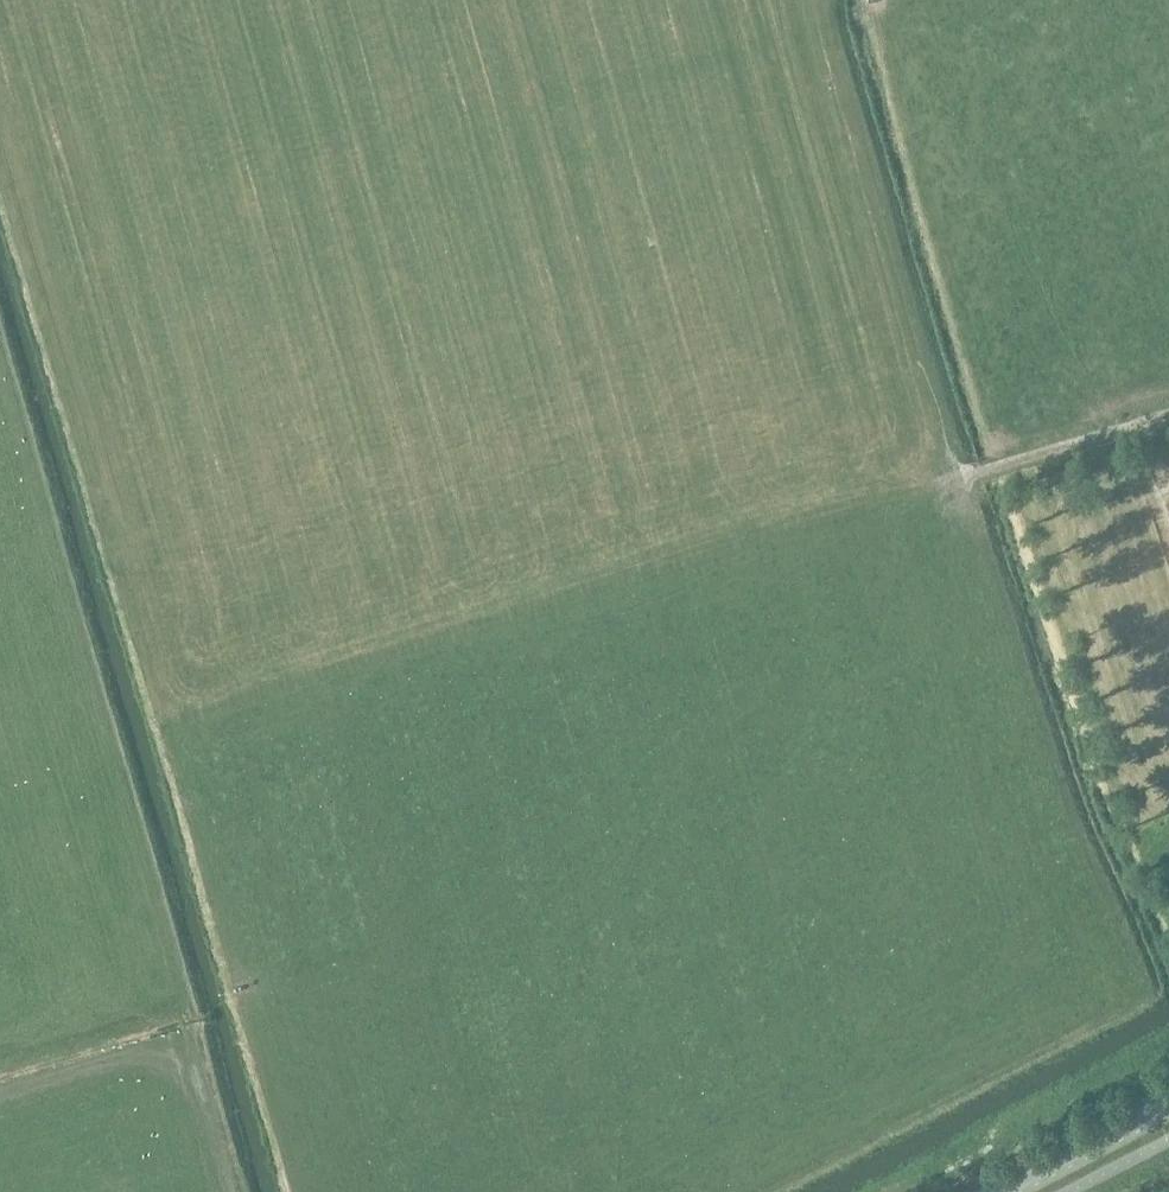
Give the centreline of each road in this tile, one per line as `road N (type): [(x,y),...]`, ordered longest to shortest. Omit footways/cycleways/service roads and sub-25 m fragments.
road 1 (tertiary): [(1000,1191),(1168,1104)]

